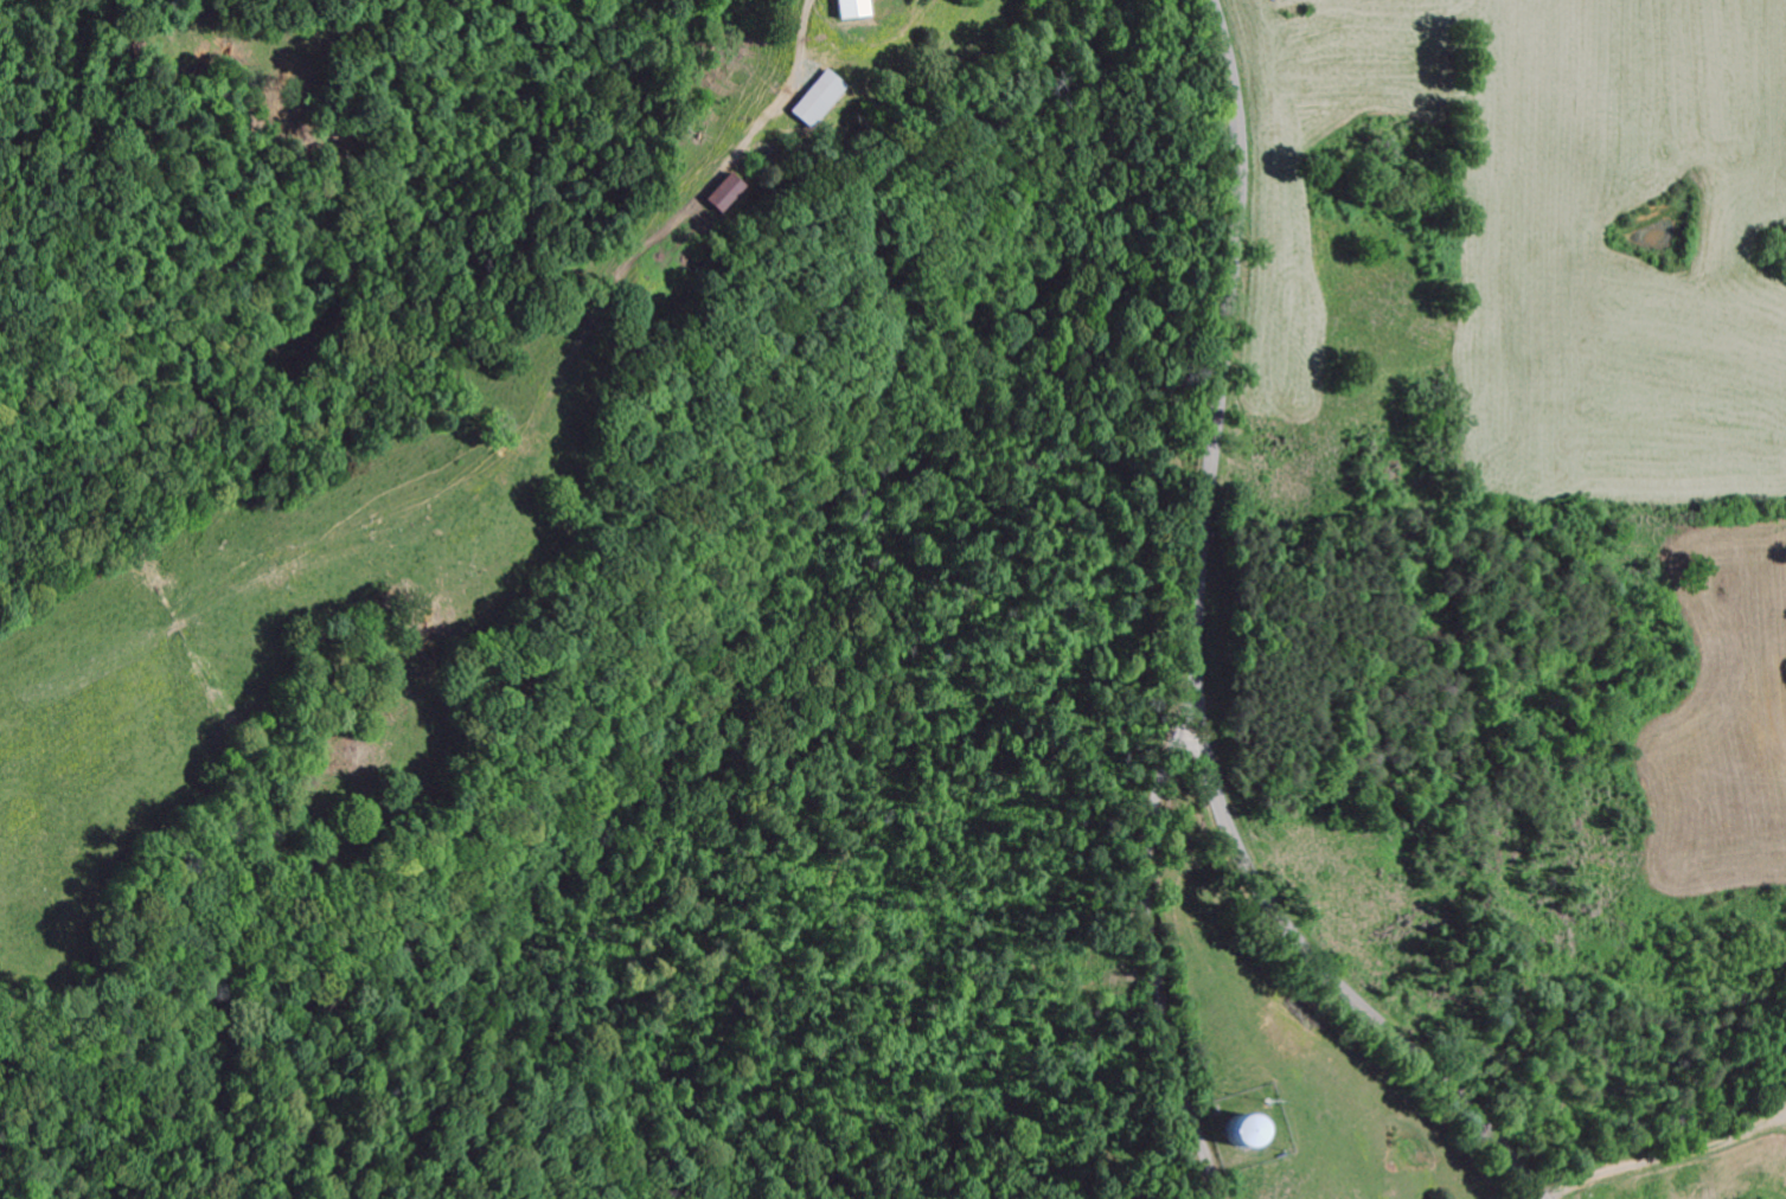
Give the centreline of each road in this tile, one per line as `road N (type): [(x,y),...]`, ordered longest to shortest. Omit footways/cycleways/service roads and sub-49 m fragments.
road 1 (tertiary): [(1207,0),(1229,94),(1229,282),(1192,677),(1205,745),(1256,896),(1541,1198)]
road 2 (residential): [(1181,1198),(1183,1102),(1121,908),(1125,841),(1164,770),(1205,745)]

